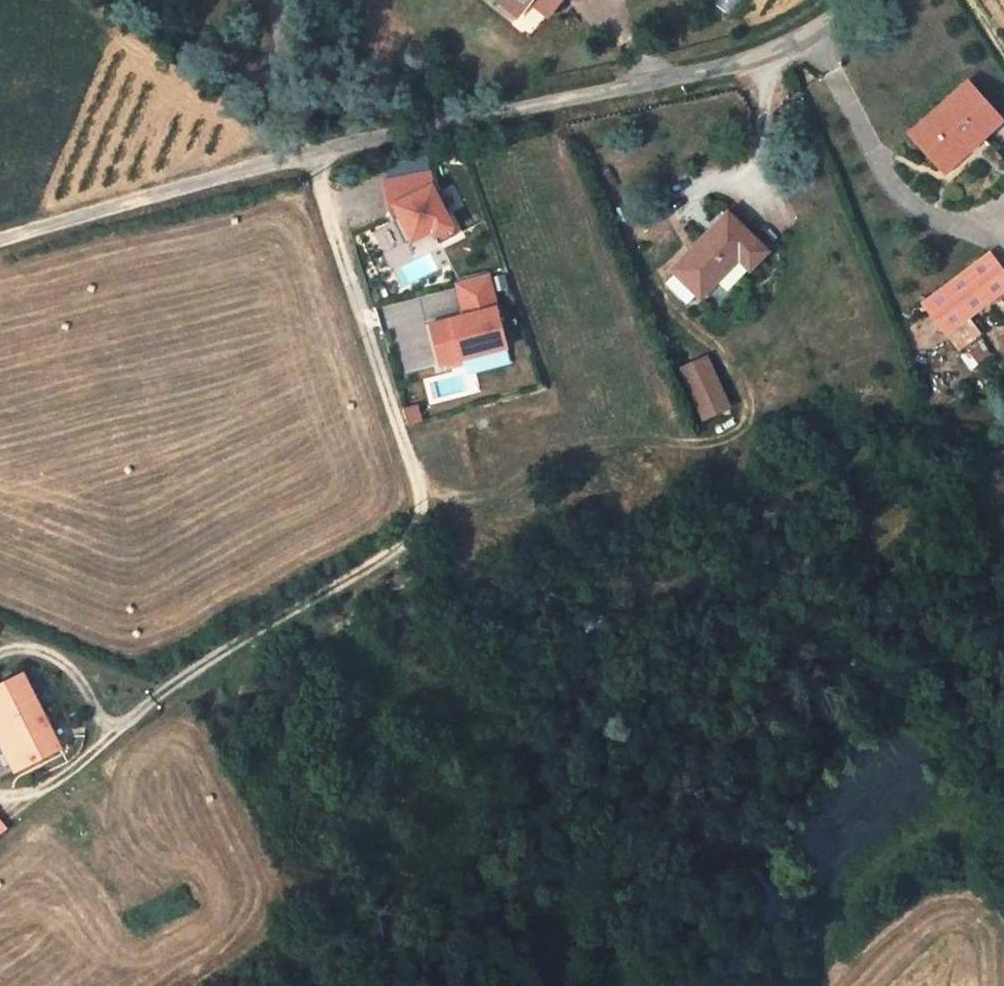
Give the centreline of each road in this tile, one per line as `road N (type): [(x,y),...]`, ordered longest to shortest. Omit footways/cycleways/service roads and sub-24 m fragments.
road 1 (unclassified): [(0,244),(308,151),(735,66),(801,39),(856,0)]

